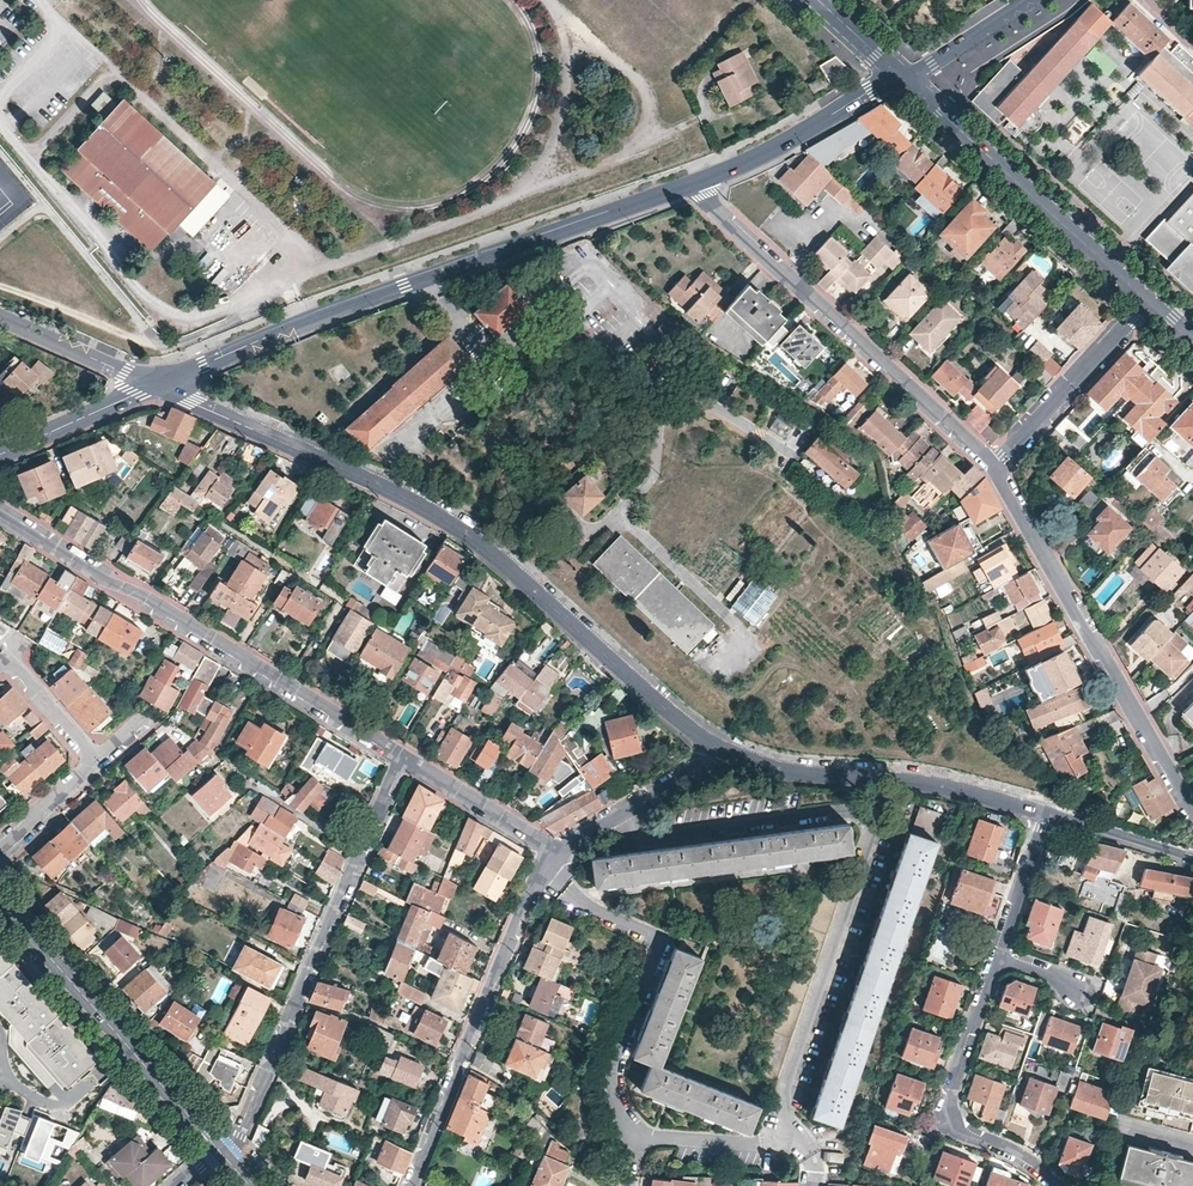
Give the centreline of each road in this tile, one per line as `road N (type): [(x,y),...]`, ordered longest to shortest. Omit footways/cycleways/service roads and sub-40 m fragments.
road 1 (tertiary): [(157,385),(440,513),(563,610),(720,751)]
road 2 (tertiary): [(697,183),(301,323),(157,385)]
road 3 (track): [(343,261),(637,152),(652,123),(637,79),(548,0)]
road 4 (residential): [(0,514),(403,754)]
road 5 (residential): [(403,754),(252,1115),(220,1149)]
road 6 (residential): [(997,465),(697,183)]
road 7 (residential): [(1192,809),(997,465)]
road 8 (residential): [(409,1185),(543,875)]
road 9 (tertiary): [(904,77),(1150,303)]
road 10 (tertiary): [(0,898),(220,1149)]
road 11 (tertiary): [(720,751),(790,769),(929,781),(1041,814)]
road 12 (residential): [(998,957),(951,1105),(956,1121),(1030,1161),(1057,1185)]
road 13 (tertiary): [(904,77),(697,183)]
road 14 (residential): [(1150,303),(997,465)]
road 15 (residential): [(720,751),(558,853)]
road 16 (residential): [(403,754),(558,853)]
road 17 (track): [(161,346),(45,206)]
road 18 (track): [(552,4),(567,52),(553,157),(557,182)]
road 19 (tertiary): [(0,454),(157,385)]
road 20 (track): [(0,291),(120,339),(161,346)]
road 21 (tertiary): [(0,322),(157,385)]
road 22 (tertiary): [(1041,814),(1192,856)]
road 23 (residential): [(1041,814),(998,957)]
road 24 (tertiary): [(904,77),(1030,0)]
road 25 (residential): [(0,663),(11,663),(94,758)]
road 26 (residential): [(0,850),(92,772),(94,758)]

